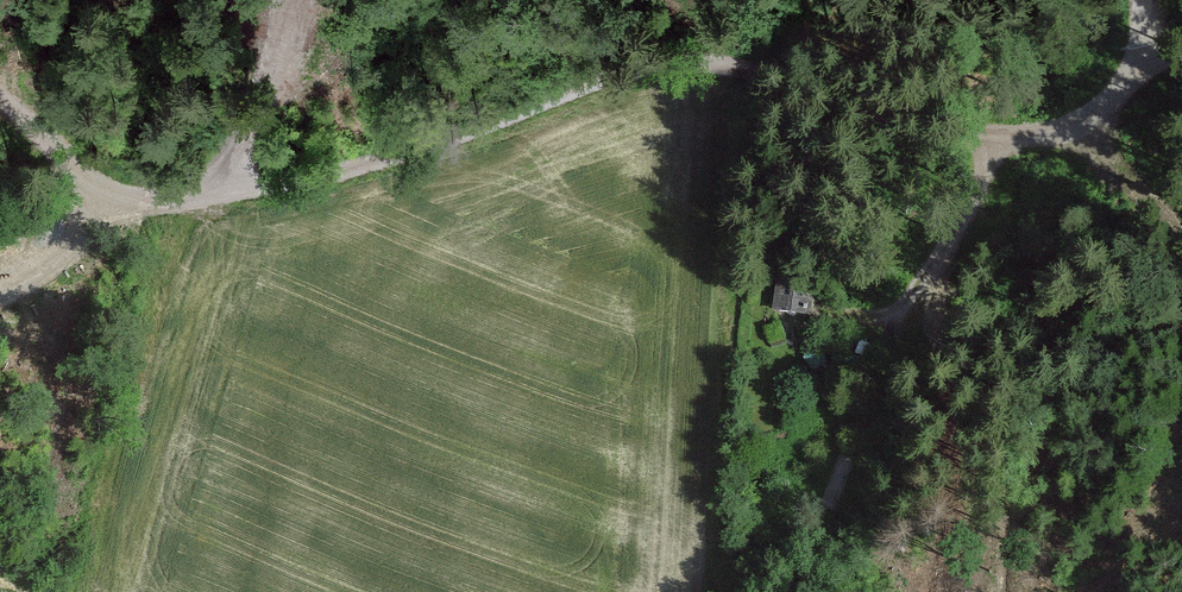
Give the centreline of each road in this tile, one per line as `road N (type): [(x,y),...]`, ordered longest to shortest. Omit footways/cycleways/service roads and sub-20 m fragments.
road 1 (track): [(0,91),(85,178),(141,202),(188,202),(352,168),(600,77),(705,53),(953,125),(1026,134),(1060,133),(1083,121),(1148,60),(1181,50)]
road 2 (track): [(990,131),(974,207),(885,356),(840,495)]
road 3 (track): [(234,194),(279,0)]

